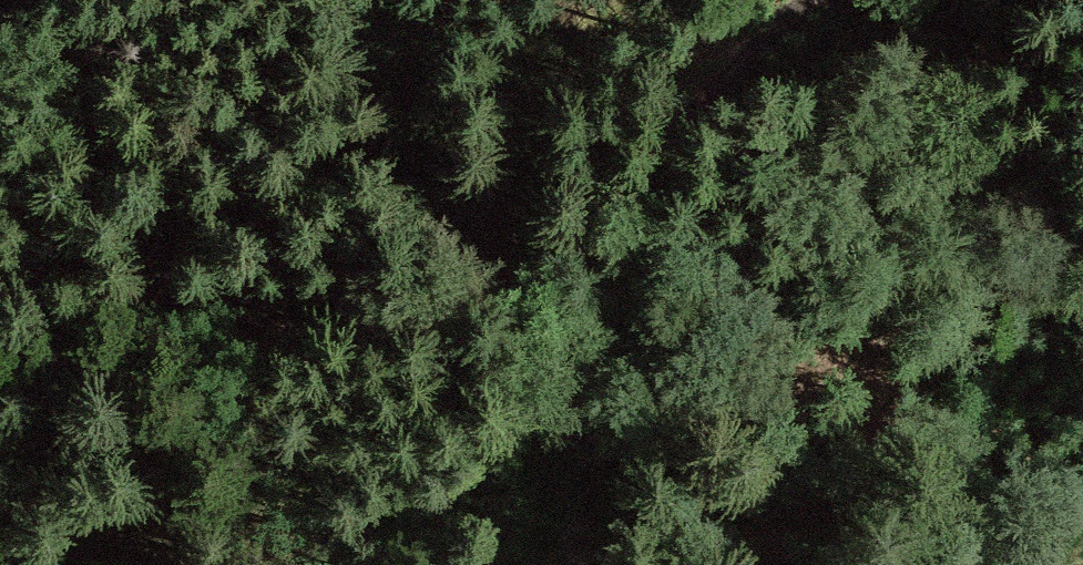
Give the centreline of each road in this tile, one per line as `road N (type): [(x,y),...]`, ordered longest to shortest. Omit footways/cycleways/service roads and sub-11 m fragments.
road 1 (track): [(0,281),(357,320),(484,295),(531,264),(812,0)]
road 2 (track): [(158,297),(111,152),(0,7)]
road 3 (track): [(941,0),(973,95),(1012,173),(1082,274)]

